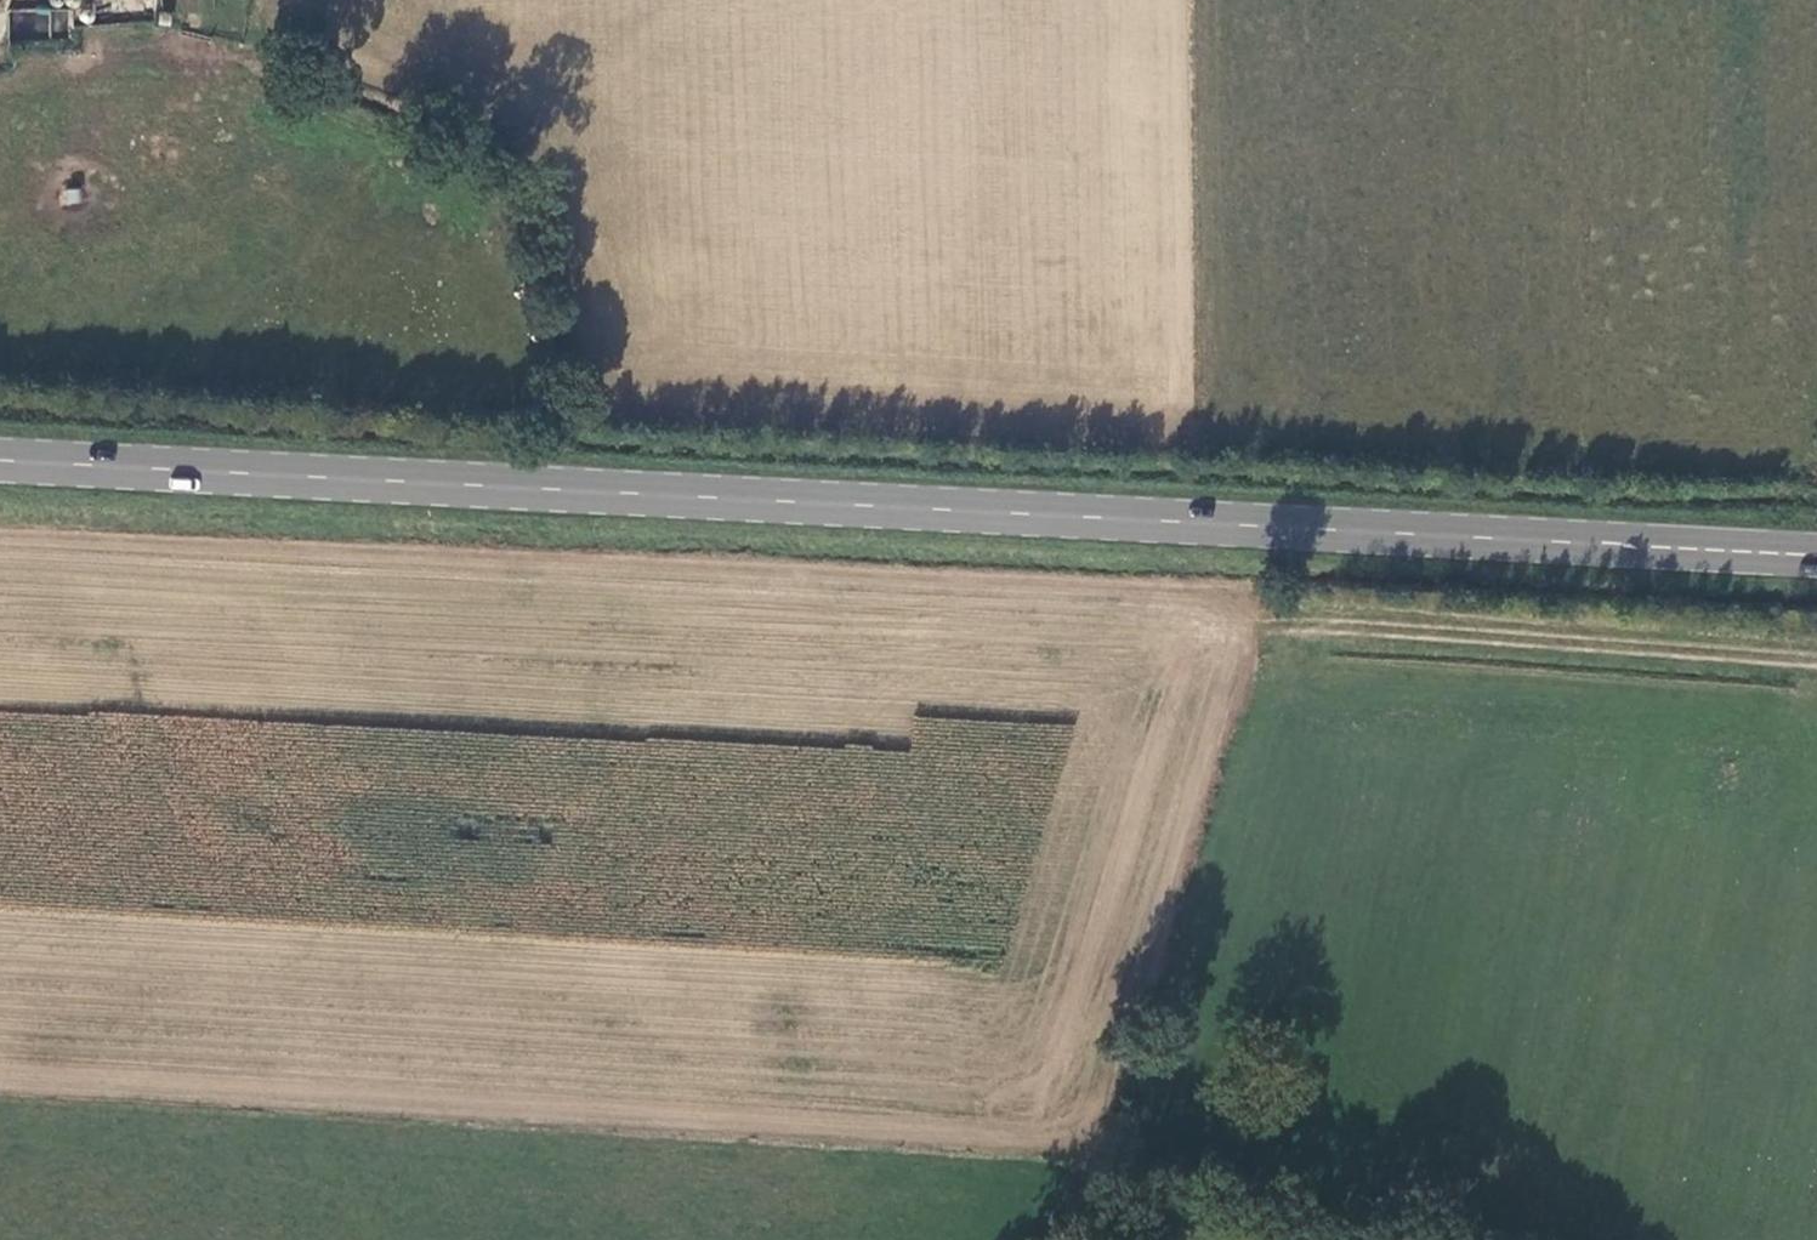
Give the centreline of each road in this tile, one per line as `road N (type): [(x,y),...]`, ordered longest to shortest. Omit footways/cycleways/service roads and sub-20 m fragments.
road 1 (primary): [(1816,558),(0,462)]
road 2 (track): [(1261,625),(1816,661)]

